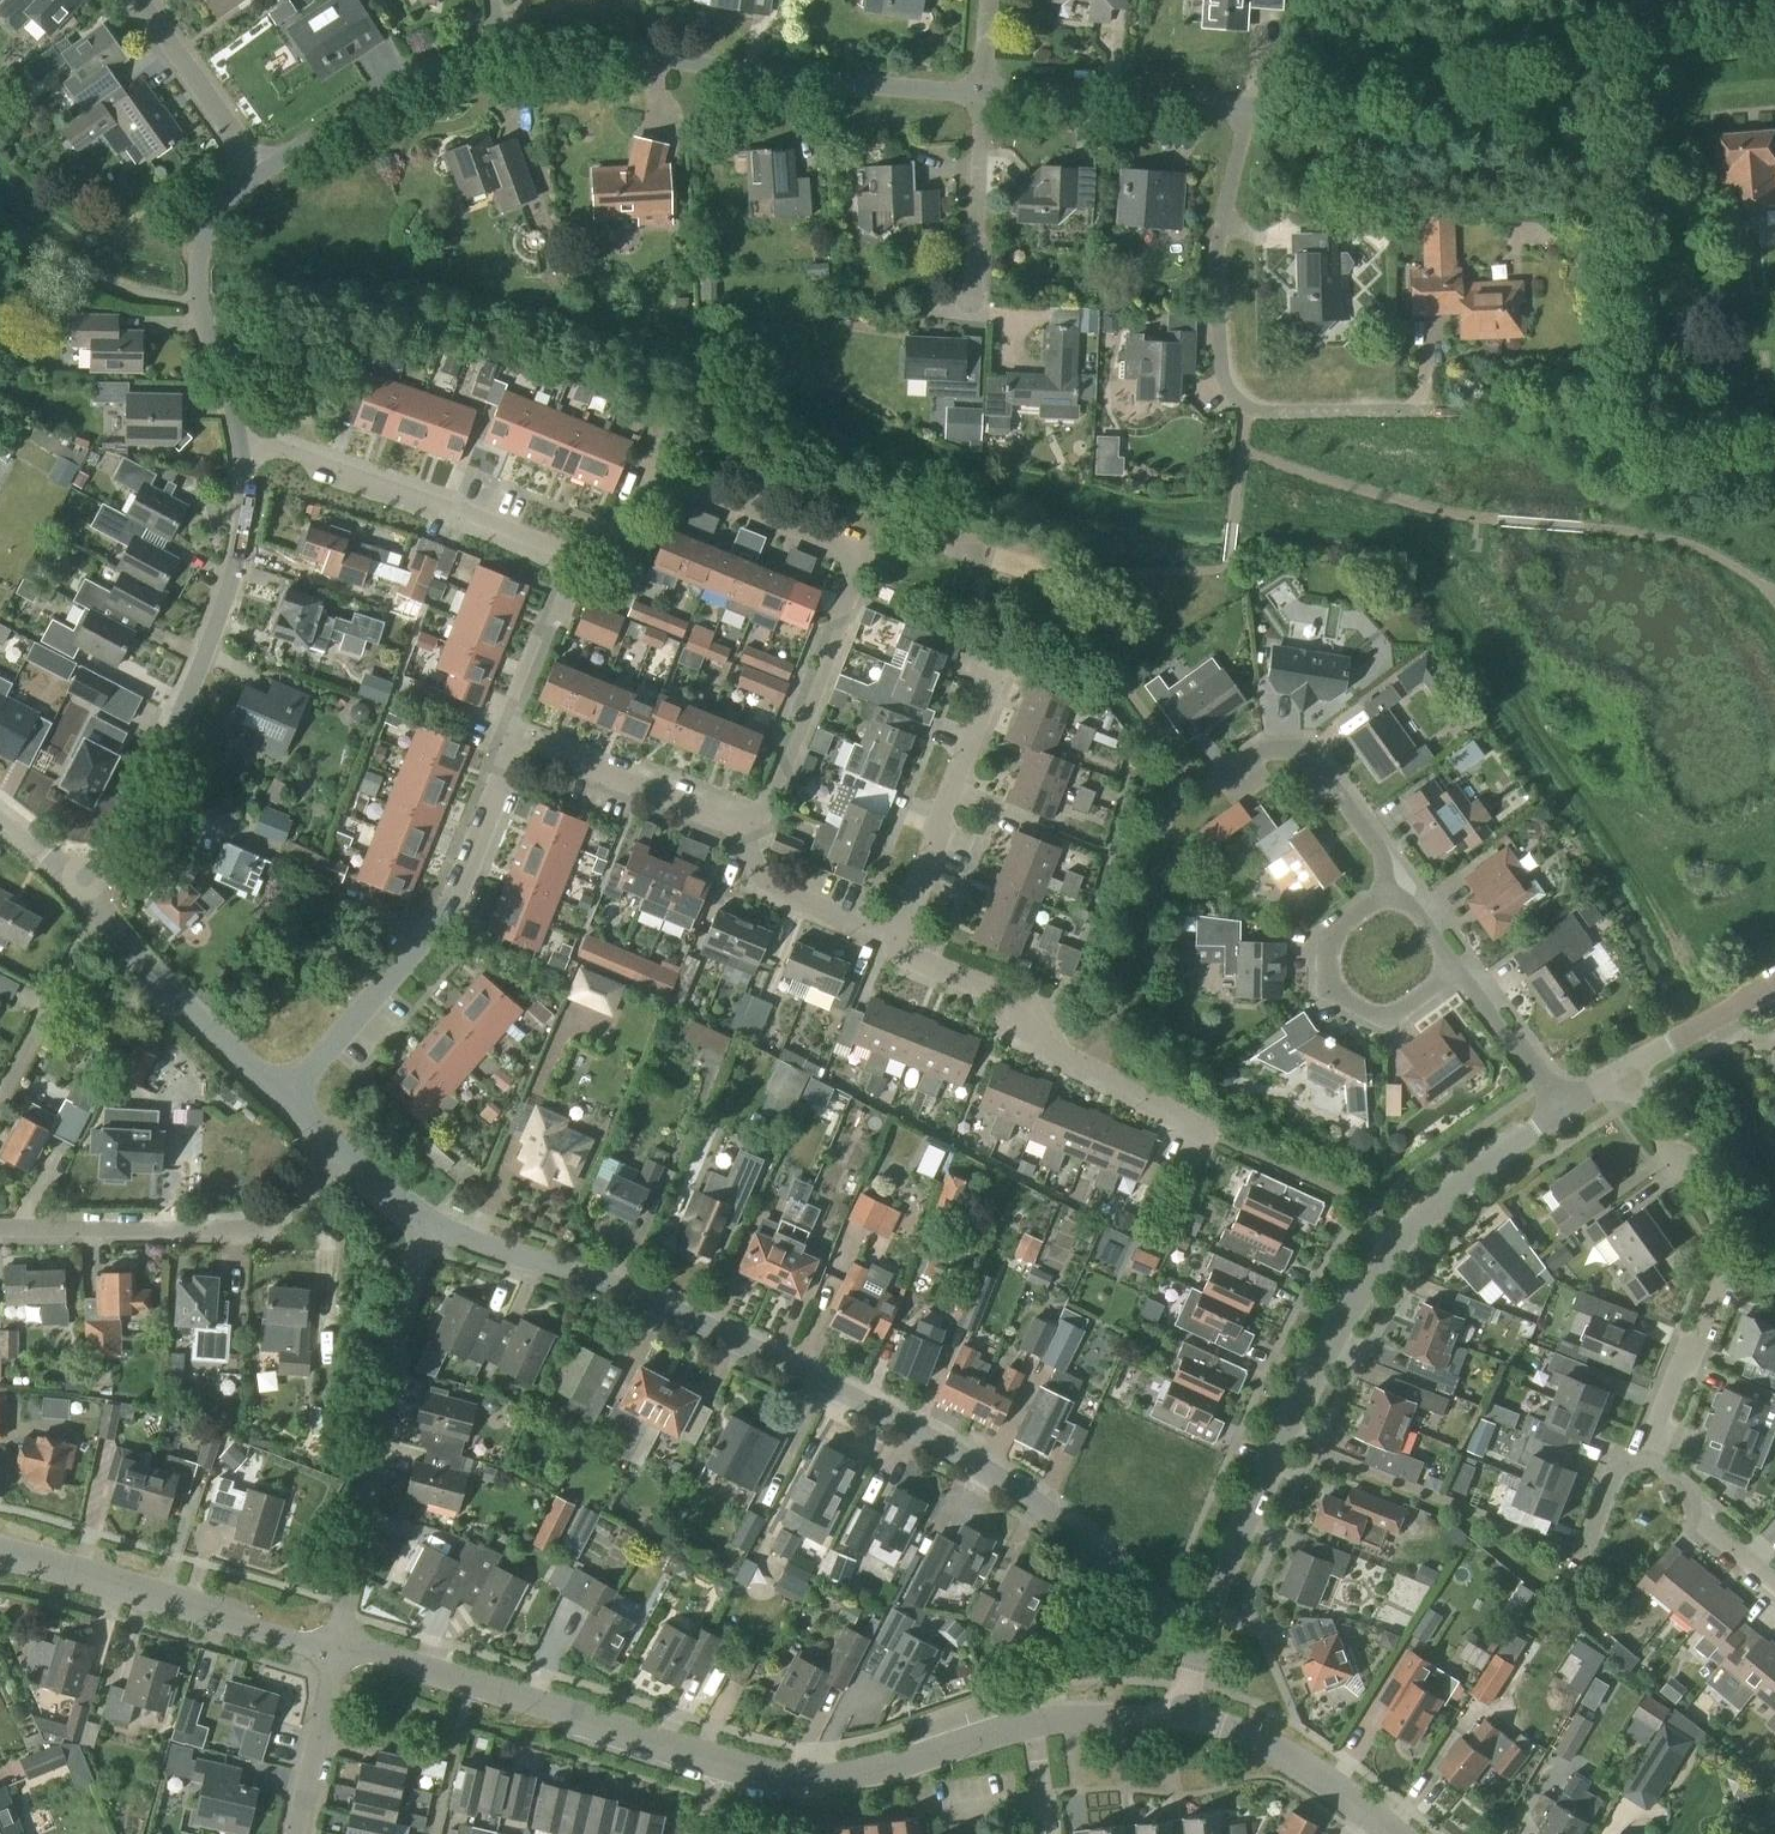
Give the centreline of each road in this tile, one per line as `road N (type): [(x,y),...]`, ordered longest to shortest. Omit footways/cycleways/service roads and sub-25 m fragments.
road 1 (residential): [(1146,1593),(1040,1507),(820,1381),(664,1308),(426,1226)]
road 2 (residential): [(1179,1717),(1203,1617),(1253,1505),(1384,1256),(1442,1196),(1557,1107)]
road 3 (residential): [(573,560),(616,543),(647,477),(865,556),(750,830)]
road 4 (residential): [(1774,28),(1599,51),(1400,95),(1252,102)]
road 5 (residential): [(239,434),(235,570),(102,904)]
road 6 (residential): [(981,96),(740,74),(548,43),(499,45)]
road 7 (residential): [(338,1648),(426,1226)]
road 8 (residential): [(285,1099),(422,943),(487,827),(519,743)]
road 9 (residential): [(1652,1448),(1722,1272),(1719,1221),(1621,1074)]
road 10 (tertiary): [(719,1762),(338,1648)]
road 11 (residential): [(1212,1136),(1050,1052),(1023,1012),(926,974),(896,939)]
road 12 (residential): [(346,1156),(294,1212),(254,1229),(0,1231)]
road 13 (residential): [(573,560),(239,434)]
road 14 (tertiary): [(338,1648),(290,1641),(0,1554)]
road 15 (tertiary): [(1034,1724),(878,1772),(822,1779),(719,1762)]
road 16 (residential): [(1251,410),(1222,375),(1219,320),(1220,240),(1252,102)]
road 17 (residential): [(1405,885),(1333,929),(1326,961),(1333,988),(1351,1012),(1381,1020),(1409,1014),(1464,972)]
road 18 (residential): [(261,173),(227,202),(201,248),(200,298),(239,434)]
road 19 (residential): [(896,939),(999,676)]
road 20 (residential): [(1252,102),(981,96)]
road 21 (residential): [(499,45),(261,173)]
road 22 (residential): [(285,1099),(186,1005),(102,904)]
road 23 (residential): [(750,830),(519,743)]
road 24 (residential): [(1405,885),(1329,776),(1296,753),(1257,759),(1231,778)]
road 25 (tertiary): [(1387,1833),(1268,1746),(1179,1717)]
road 26 (residential): [(0,1100),(102,904)]
road 27 (residential): [(974,313),(981,96)]
road 28 (residential): [(261,173),(138,0)]
road 29 (residential): [(750,830),(746,843),(765,891),(896,939)]
road 30 (residential): [(1251,410),(1450,411)]
road 31 (residential): [(519,743),(518,693),(573,560)]
road 32 (residential): [(298,1833),(338,1648)]
road 33 (residential): [(1774,1587),(1691,1515),(1652,1448)]
road 34 (residential): [(1621,1074),(1774,985)]
road 35 (residential): [(1557,1107),(1464,972)]
road 36 (tertiary): [(1179,1717),(1034,1724)]
road 37 (residential): [(102,904),(0,817)]
road 38 (residential): [(1587,1554),(1622,1465),(1652,1448)]

